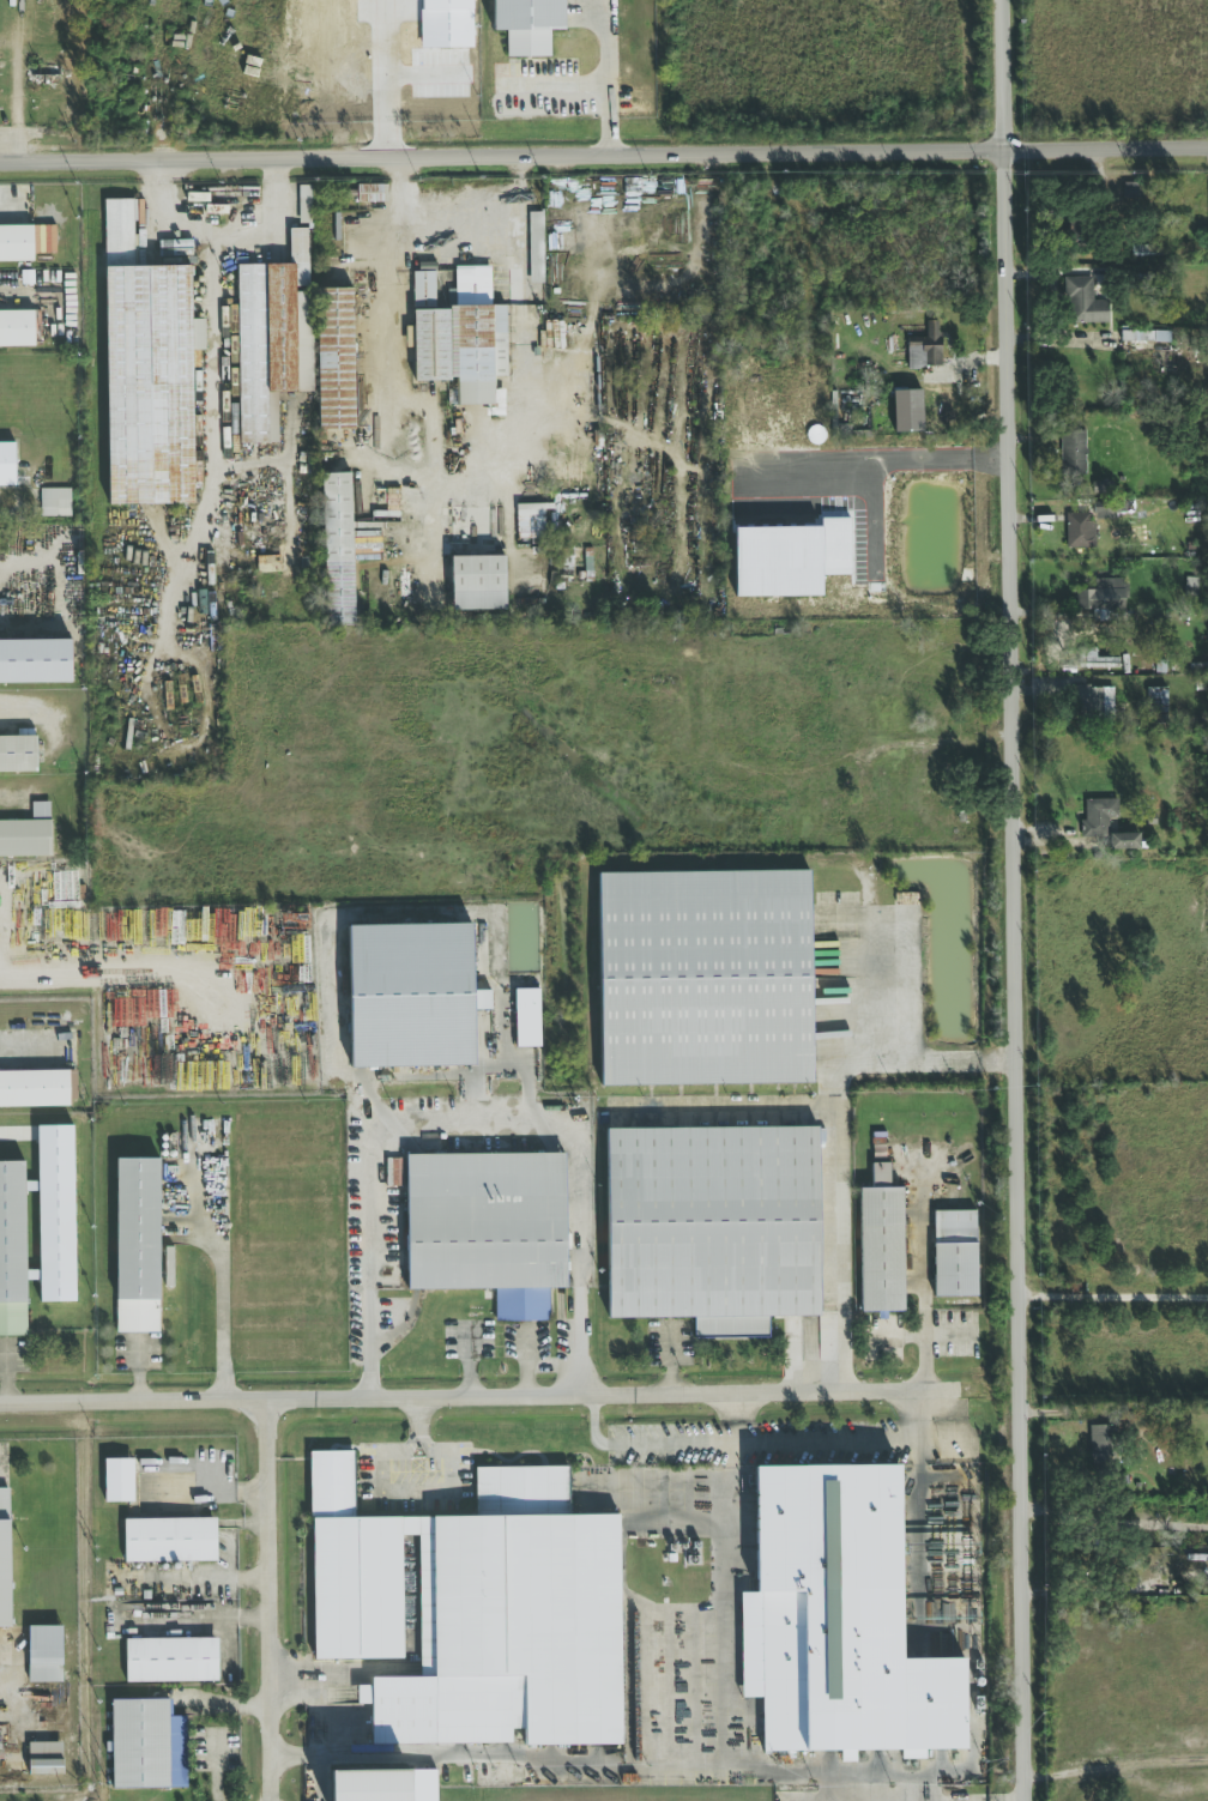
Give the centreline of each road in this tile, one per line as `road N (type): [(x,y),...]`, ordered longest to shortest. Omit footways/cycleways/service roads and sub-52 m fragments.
road 1 (tertiary): [(1006,0),(1028,1800)]
road 2 (residential): [(1207,147),(0,161)]
road 3 (residential): [(967,1394),(0,1404)]
road 4 (residential): [(265,1402),(269,1800)]

